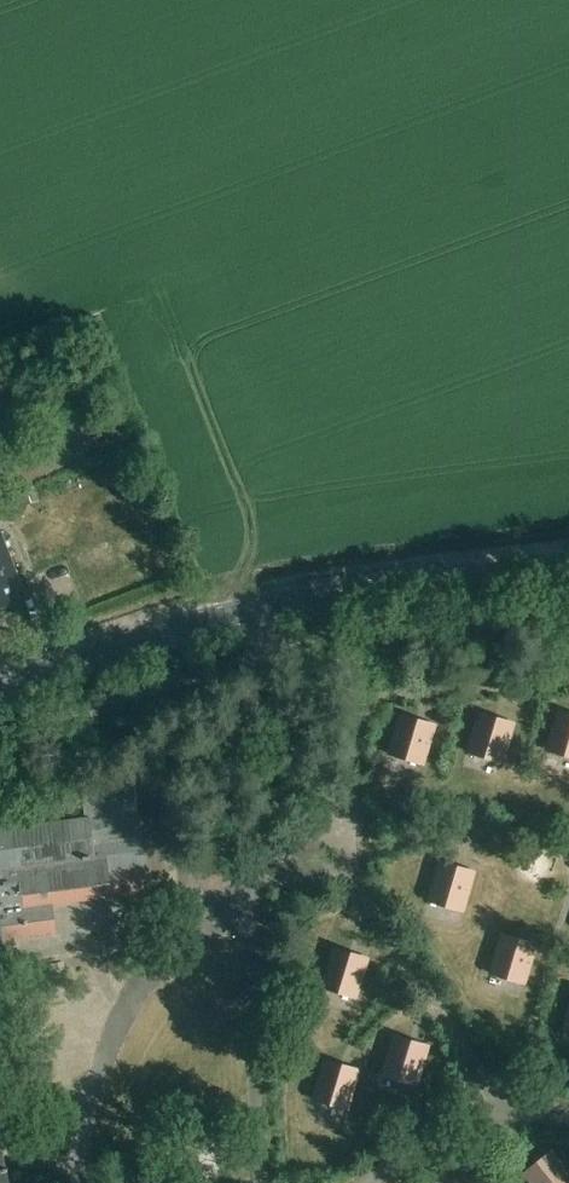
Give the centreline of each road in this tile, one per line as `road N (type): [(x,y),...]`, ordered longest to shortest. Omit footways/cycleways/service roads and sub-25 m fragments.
road 1 (tertiary): [(0,693),(192,626),(319,598),(568,566)]

